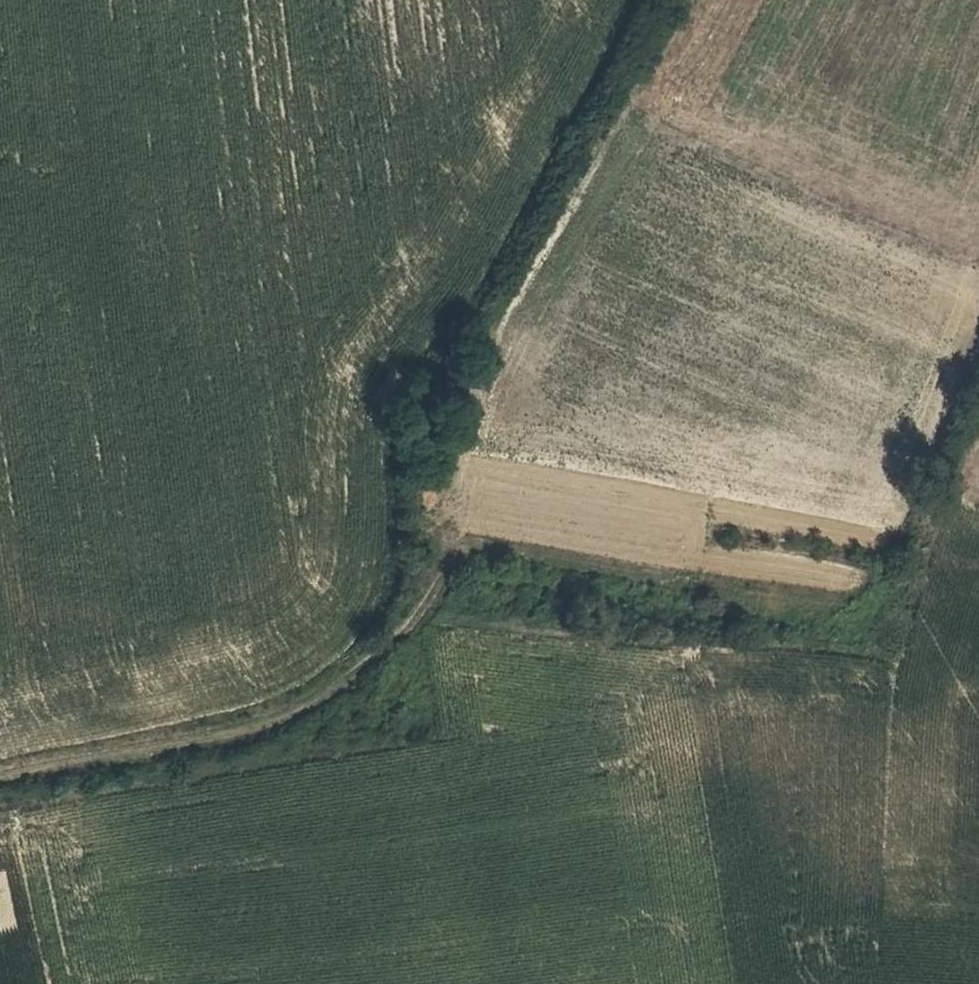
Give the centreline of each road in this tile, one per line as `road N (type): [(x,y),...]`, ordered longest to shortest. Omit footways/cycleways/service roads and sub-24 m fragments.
road 1 (track): [(0,775),(226,734),(341,686),(408,633),(434,590)]

